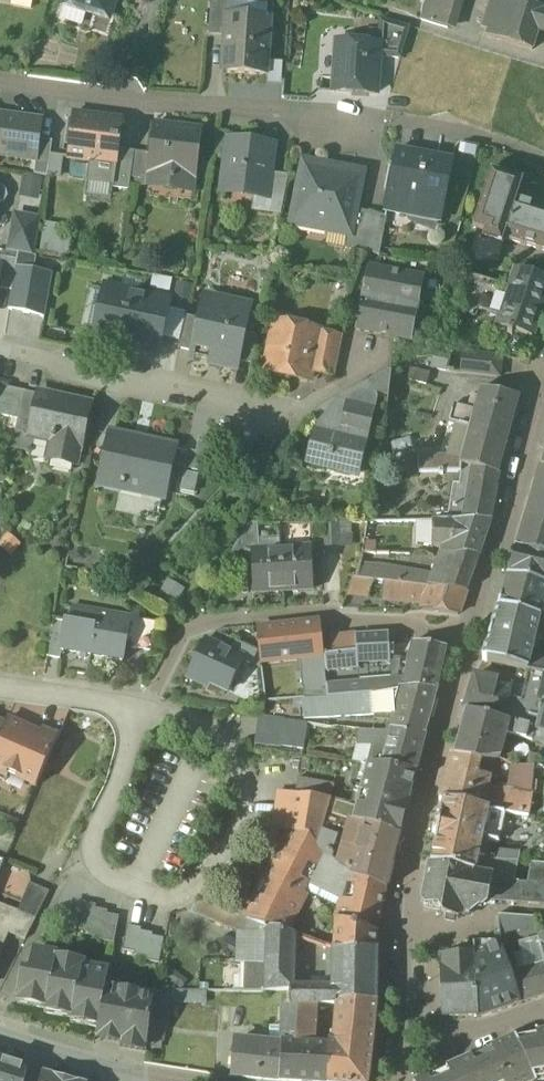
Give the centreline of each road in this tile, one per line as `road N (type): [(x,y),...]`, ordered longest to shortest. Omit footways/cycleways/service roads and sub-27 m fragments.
road 1 (residential): [(0,83),(135,104),(368,119),(491,140),(543,166)]
road 2 (residential): [(468,635),(415,869),(384,1080)]
road 3 (residential): [(146,713),(175,642),(202,626),(324,615),(468,635)]
road 4 (residential): [(331,393),(272,426),(0,361)]
road 5 (residential): [(543,378),(468,635)]
road 6 (residential): [(543,1019),(430,1054),(400,1080)]
road 7 (residential): [(0,685),(146,713)]
road 8 (residential): [(121,1074),(0,1034)]

